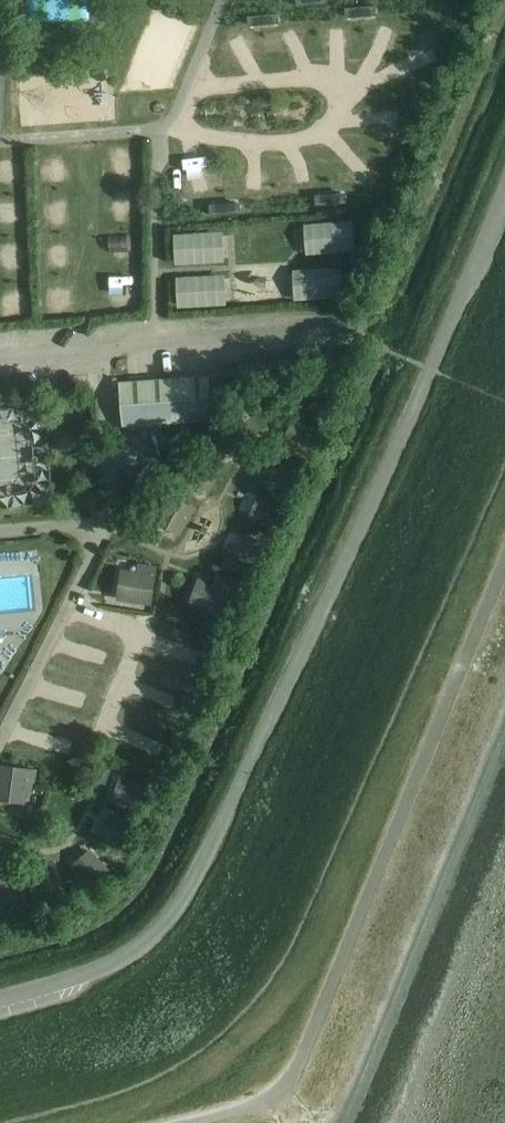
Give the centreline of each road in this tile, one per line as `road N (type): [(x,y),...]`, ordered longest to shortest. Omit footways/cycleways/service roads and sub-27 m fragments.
road 1 (unclassified): [(0,1001),(125,957),(182,902),(431,370),(504,182)]

